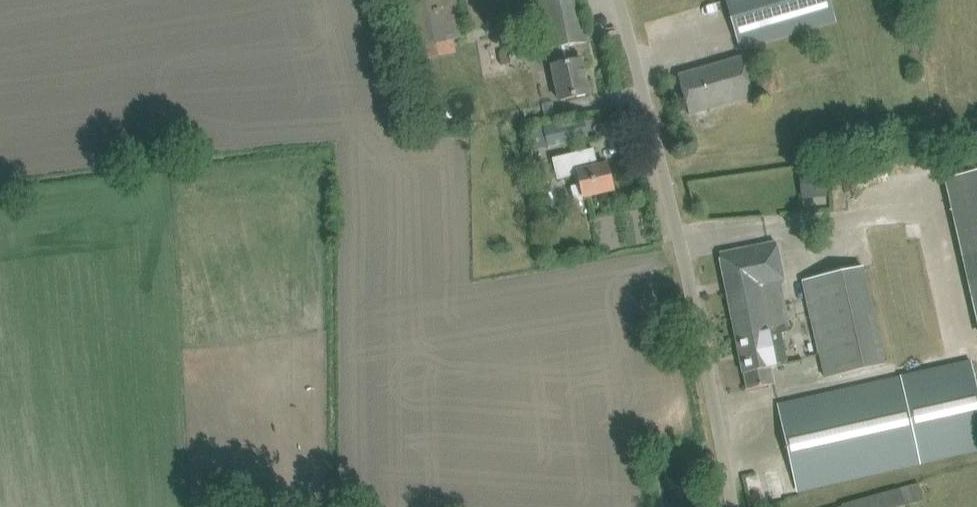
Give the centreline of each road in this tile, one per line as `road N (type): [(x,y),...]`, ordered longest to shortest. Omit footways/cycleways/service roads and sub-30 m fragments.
road 1 (unclassified): [(732,506),(621,0)]

